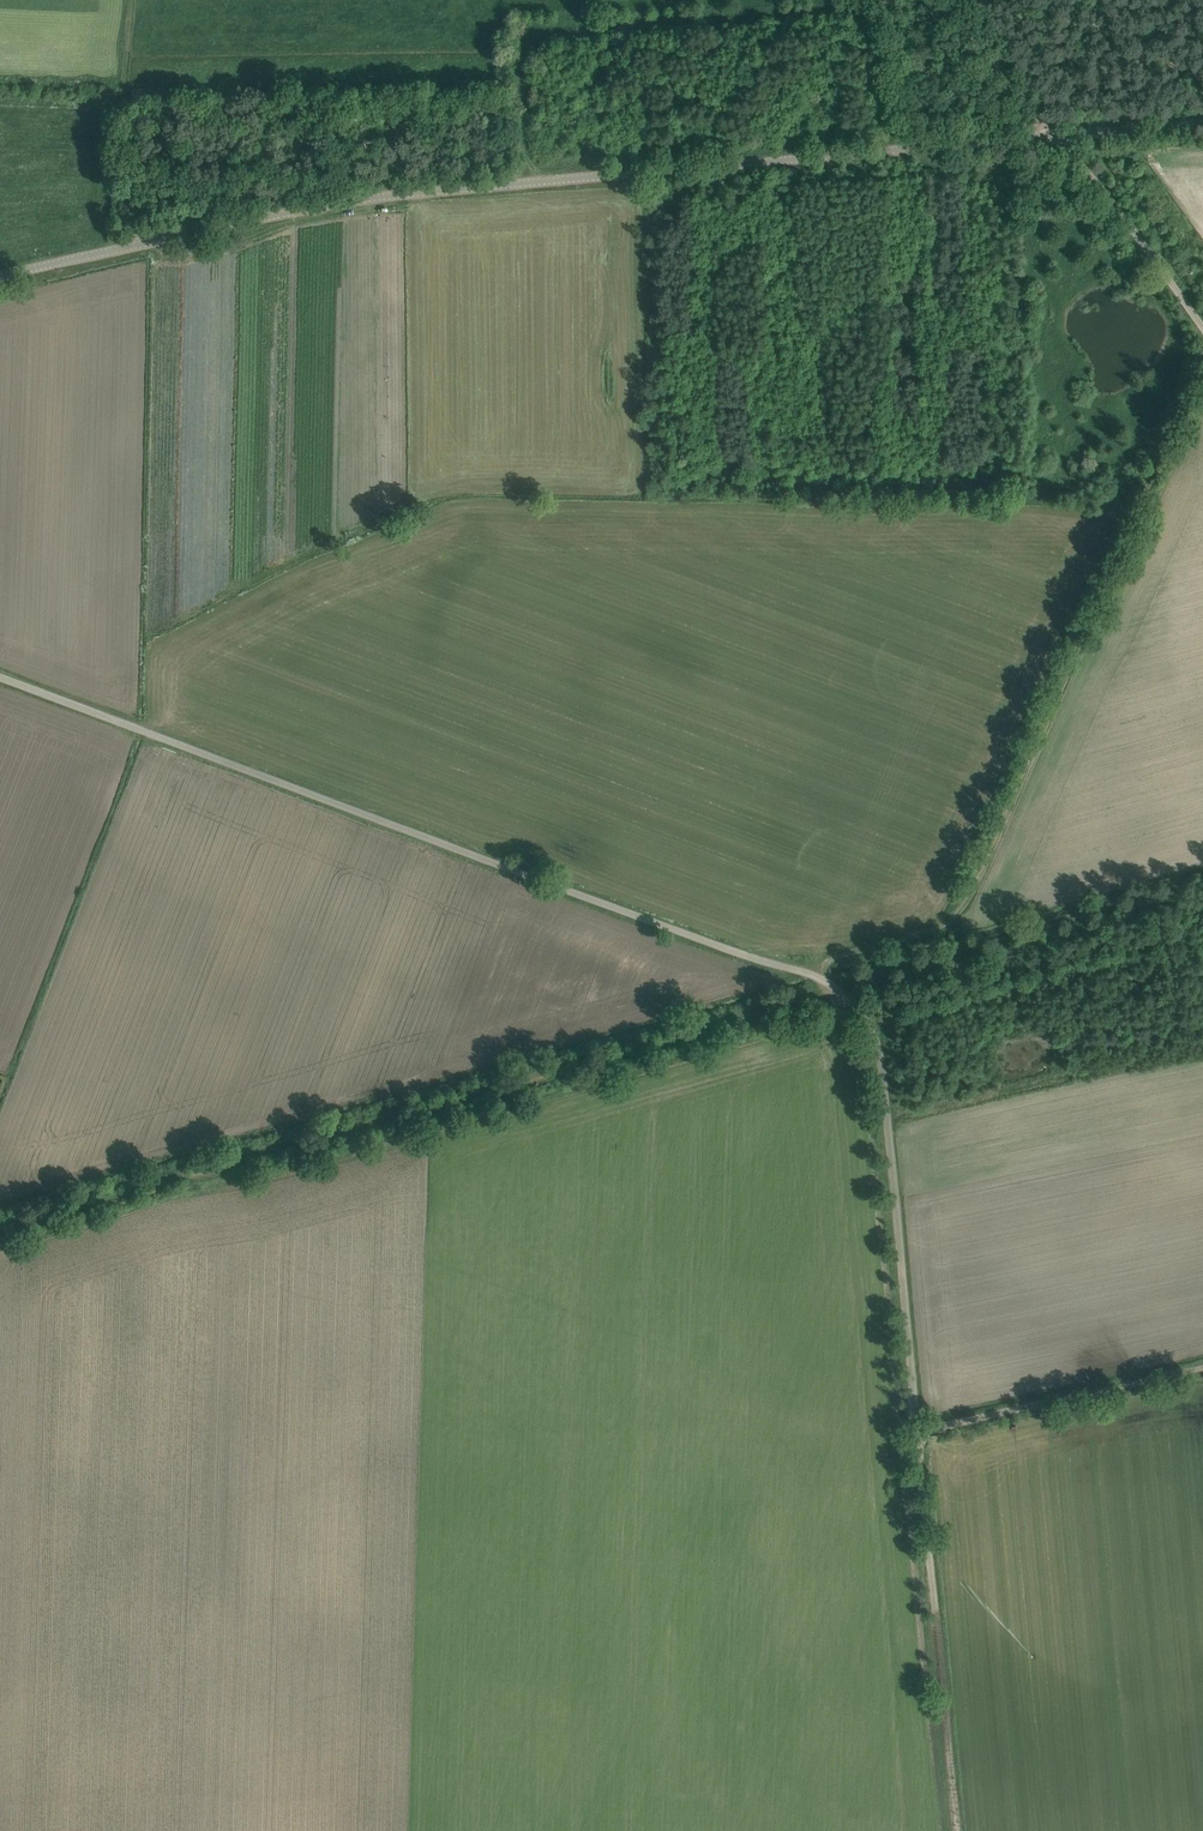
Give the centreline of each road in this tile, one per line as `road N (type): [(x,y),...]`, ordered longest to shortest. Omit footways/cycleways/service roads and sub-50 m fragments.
road 1 (unclassified): [(918,1430),(882,1069),(873,1031),(840,989),(0,677)]
road 2 (unclassified): [(0,276),(418,193),(1202,124)]
road 3 (track): [(956,1830),(918,1430),(1202,1368)]
road 4 (track): [(1057,136),(938,0)]

